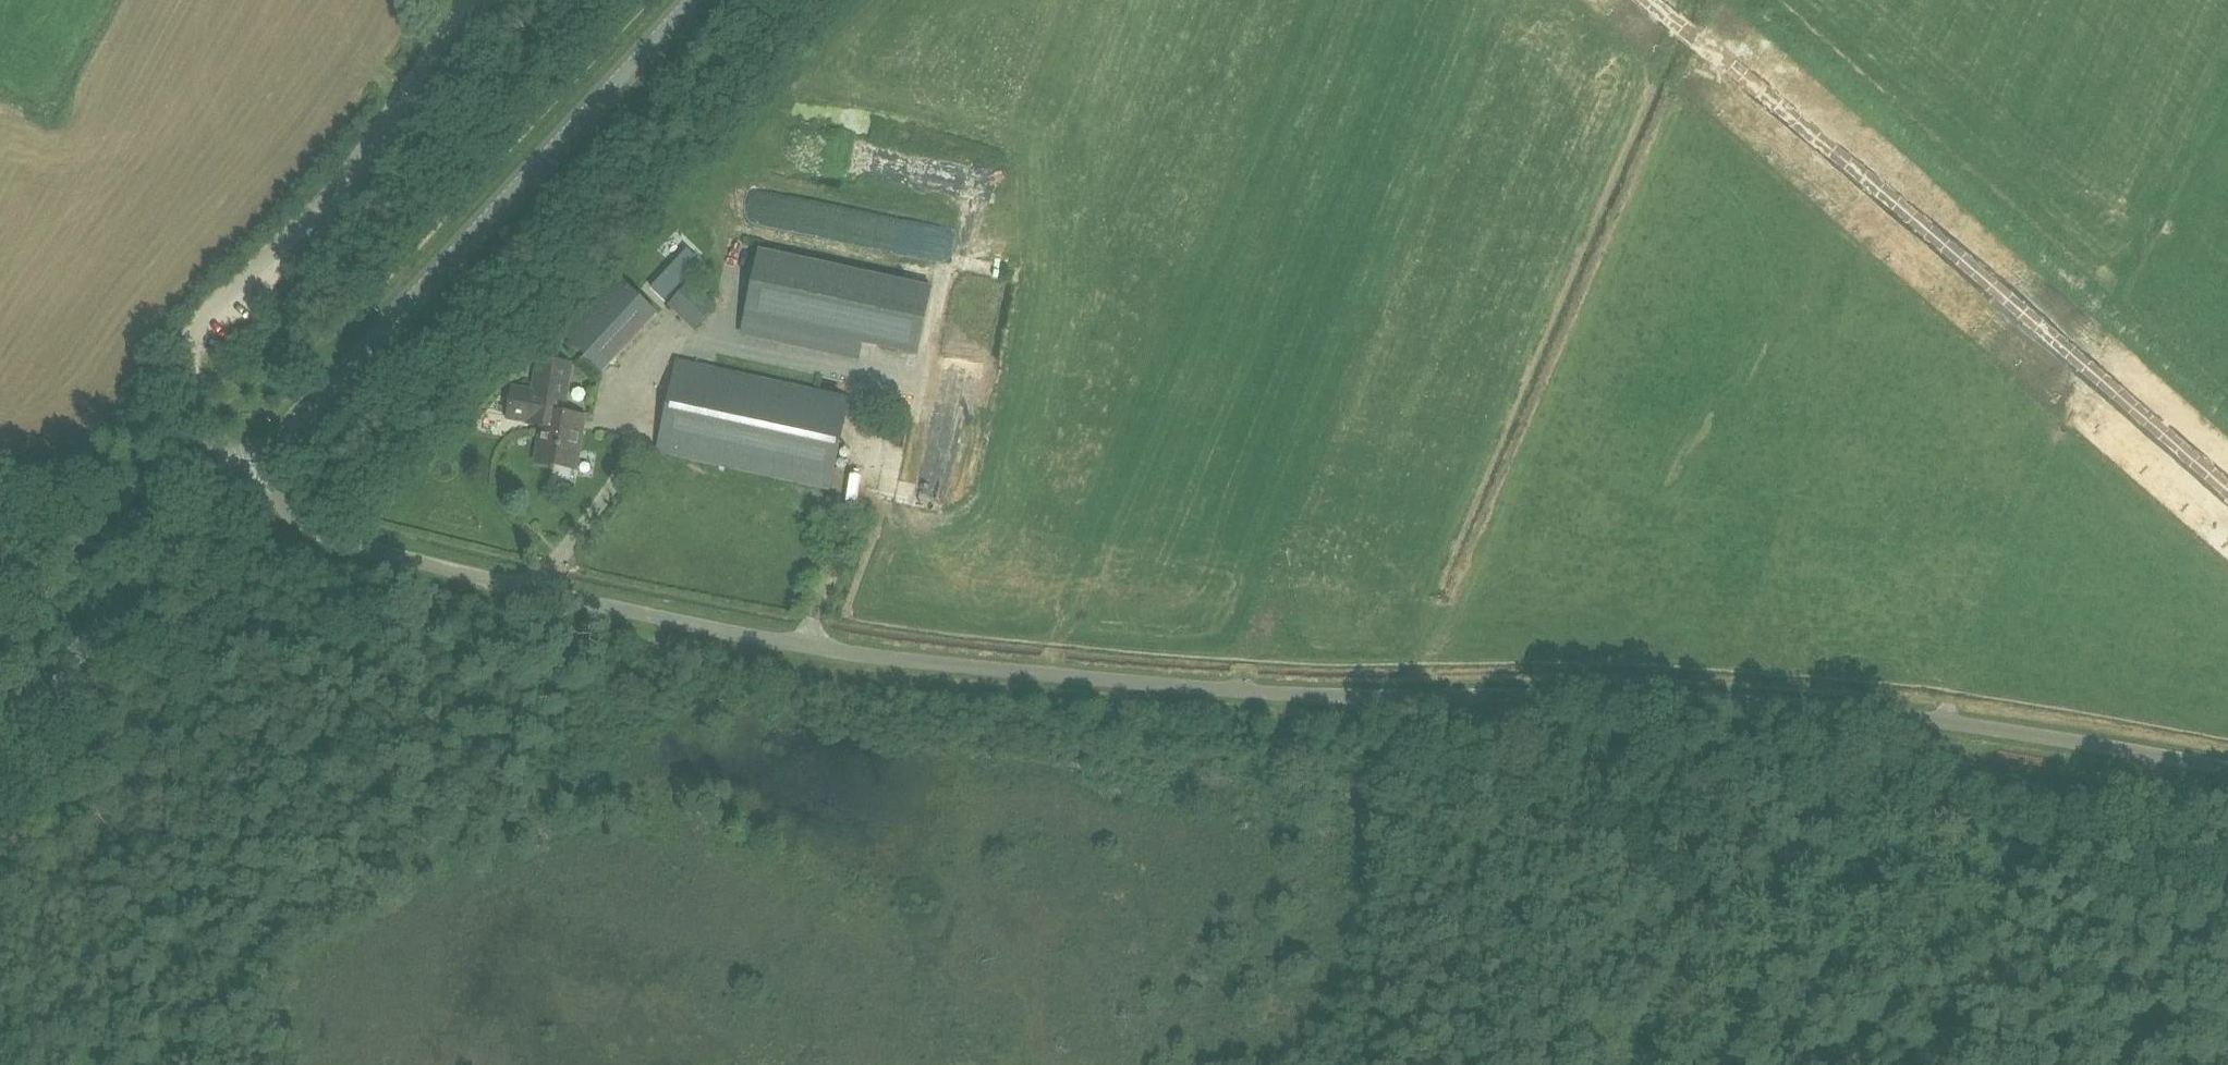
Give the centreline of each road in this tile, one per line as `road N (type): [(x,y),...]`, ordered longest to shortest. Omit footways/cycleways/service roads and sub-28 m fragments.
road 1 (unclassified): [(2227,770),(1939,721),(1816,709),(1370,701),(1069,680),(808,650),(535,593),(319,536),(250,475)]
road 2 (tertiary): [(250,475),(695,0)]
road 3 (unclassified): [(250,475),(204,425),(187,387),(196,326),(348,175),(473,0)]
road 4 (tertiary): [(0,741),(250,475)]

